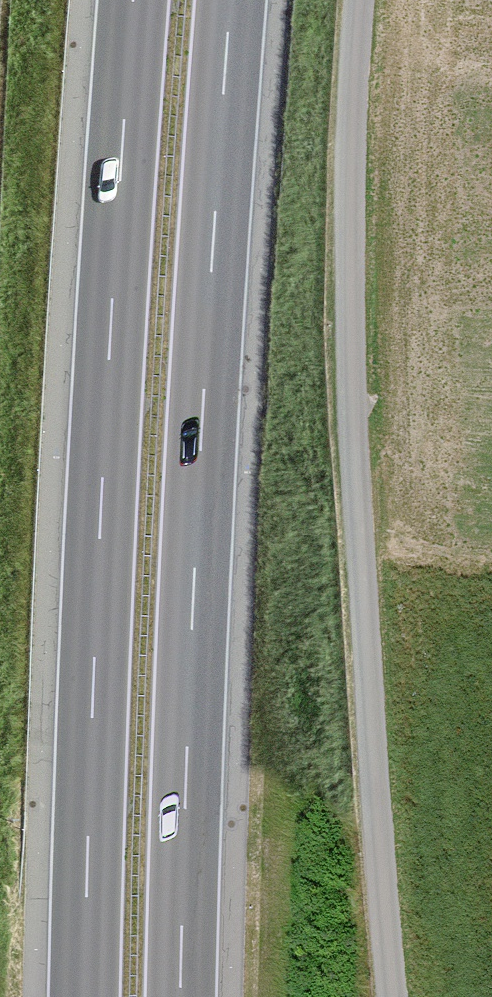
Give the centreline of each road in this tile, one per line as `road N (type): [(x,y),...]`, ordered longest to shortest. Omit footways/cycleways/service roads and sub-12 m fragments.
road 1 (residential): [(358,0),(343,300),(392,996)]
road 2 (motorway): [(180,996),(194,565),(230,0)]
road 3 (motorway): [(134,0),(98,565),(84,996)]

